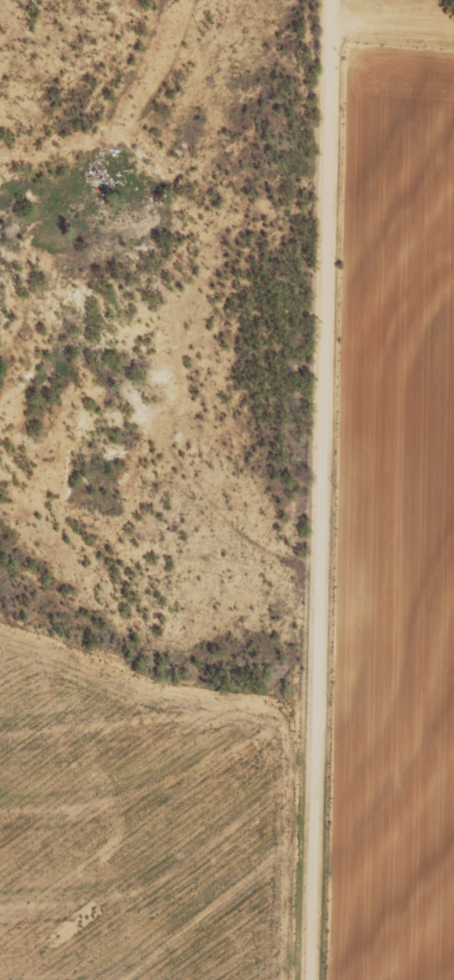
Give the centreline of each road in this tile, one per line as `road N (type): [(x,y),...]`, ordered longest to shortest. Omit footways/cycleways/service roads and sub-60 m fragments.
road 1 (residential): [(315,979),(333,0)]
road 2 (track): [(321,579),(187,506),(152,411),(81,357),(37,404),(0,462)]
road 3 (track): [(453,25),(333,19)]

